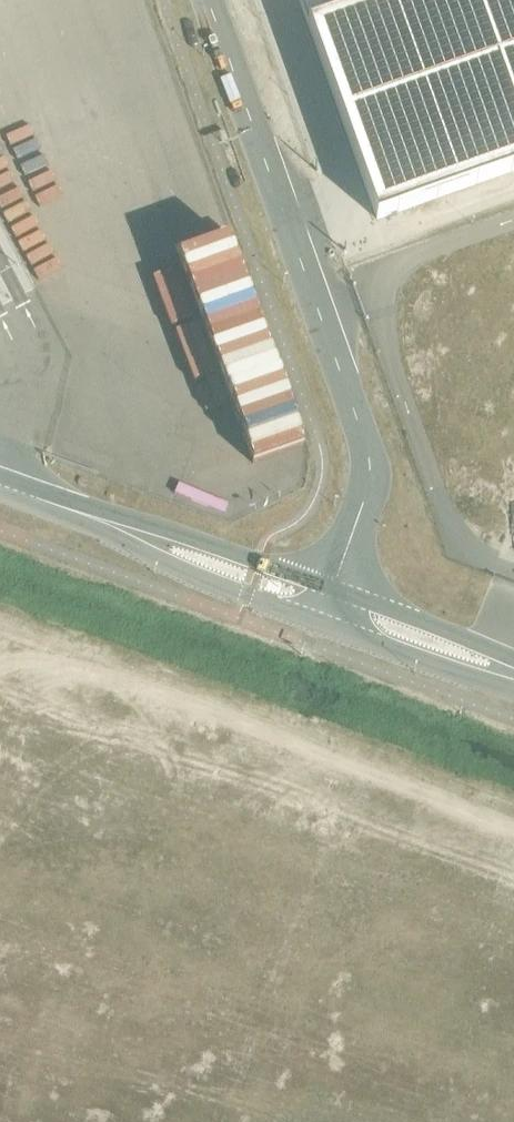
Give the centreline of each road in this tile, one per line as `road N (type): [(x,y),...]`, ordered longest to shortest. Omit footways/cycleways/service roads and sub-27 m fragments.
road 1 (unclassified): [(333,589),(370,482),(365,458),(210,0)]
road 2 (unclassified): [(37,497),(171,567),(321,622)]
road 3 (unclassified): [(333,589),(183,534),(37,497)]
road 4 (unclassified): [(321,622),(513,686)]
road 5 (unclassified): [(513,661),(333,589)]

